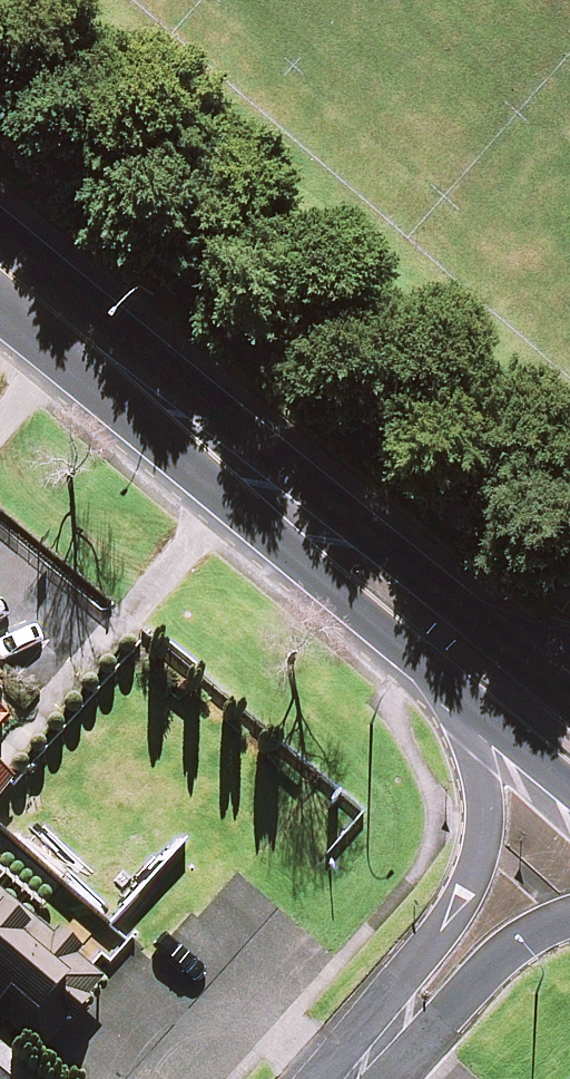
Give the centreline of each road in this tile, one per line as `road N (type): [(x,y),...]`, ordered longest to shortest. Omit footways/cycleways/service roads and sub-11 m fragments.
road 1 (primary): [(478,714),(114,404),(77,331)]
road 2 (primary): [(77,331),(151,347),(517,652)]
road 3 (residential): [(400,1024),(480,849),(478,714)]
road 4 (residential): [(569,914),(541,924),(400,1024)]

